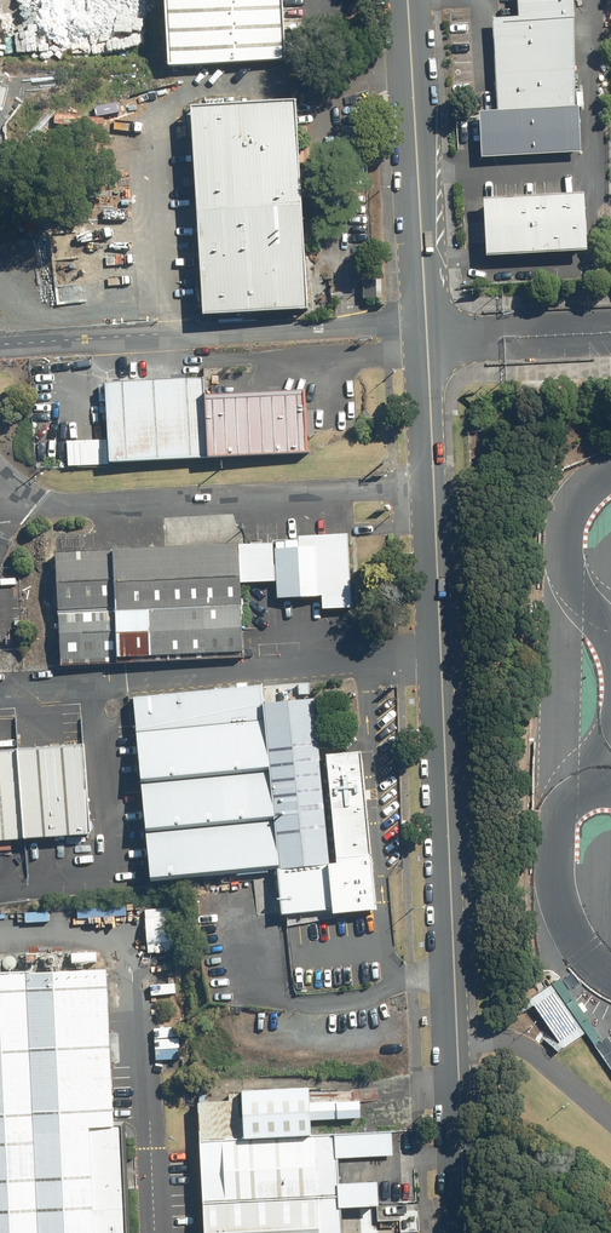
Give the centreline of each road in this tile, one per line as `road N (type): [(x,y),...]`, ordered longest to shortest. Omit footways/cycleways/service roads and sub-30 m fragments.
road 1 (tertiary): [(408,0),(437,485),(466,1232)]

